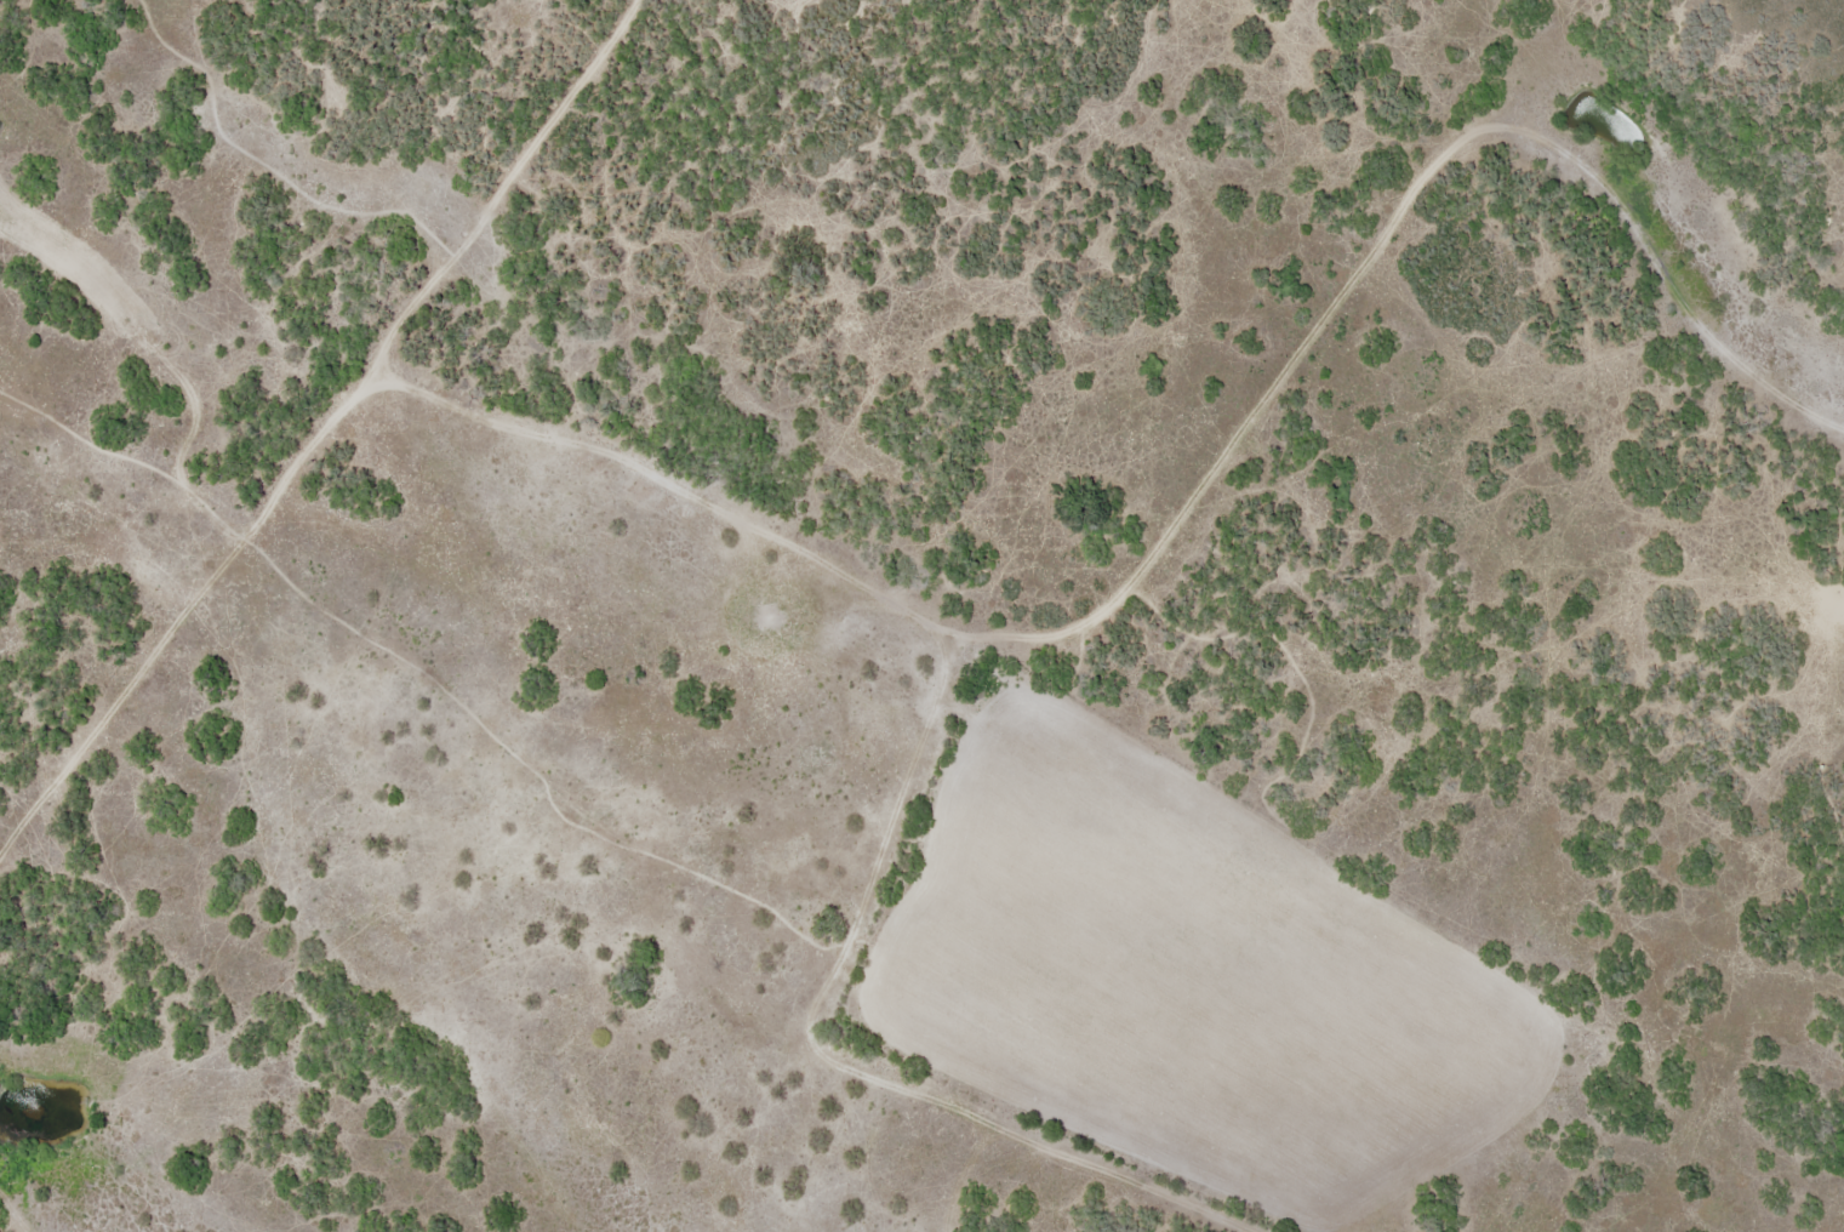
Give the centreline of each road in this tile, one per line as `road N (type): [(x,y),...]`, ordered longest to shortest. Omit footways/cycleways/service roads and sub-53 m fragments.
road 1 (residential): [(0,519),(96,561),(669,940),(1017,1120),(1305,1231)]

